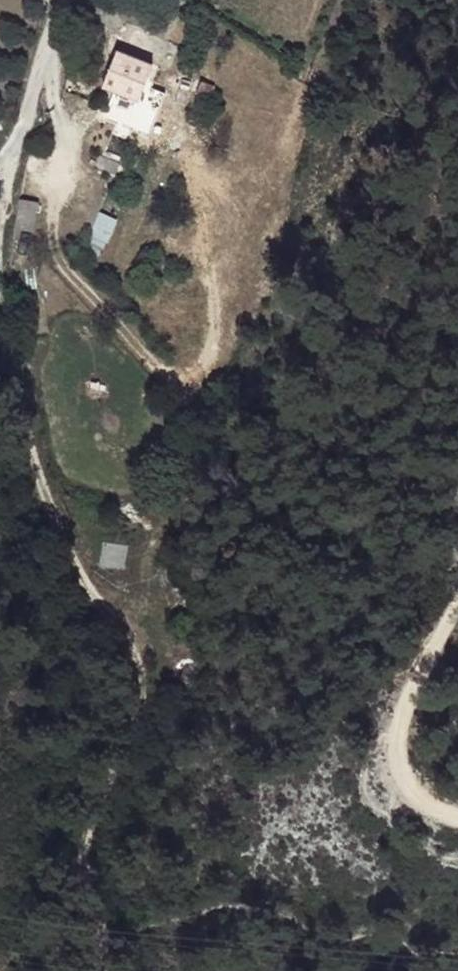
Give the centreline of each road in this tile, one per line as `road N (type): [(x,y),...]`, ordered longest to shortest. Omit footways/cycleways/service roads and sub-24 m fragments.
road 1 (track): [(114,970),(88,904),(84,849),(96,801),(134,728),(137,700),(121,629),(69,558),(44,485),(10,367),(0,284)]
road 2 (track): [(457,602),(397,744),(425,800),(457,810)]
road 3 (residential): [(8,174),(62,0)]

